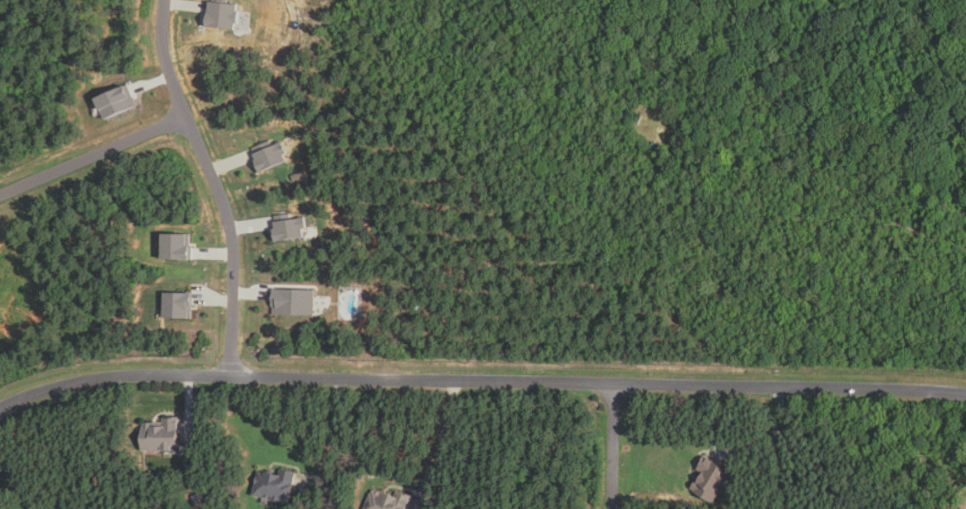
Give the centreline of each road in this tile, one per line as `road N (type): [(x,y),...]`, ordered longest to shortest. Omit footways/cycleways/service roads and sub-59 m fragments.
road 1 (residential): [(965,395),(176,375),(50,389),(0,412)]
road 2 (residential): [(233,377),(232,233),(171,79),(164,0)]
road 3 (residential): [(0,196),(184,115)]
road 4 (residential): [(614,383),(611,508)]

